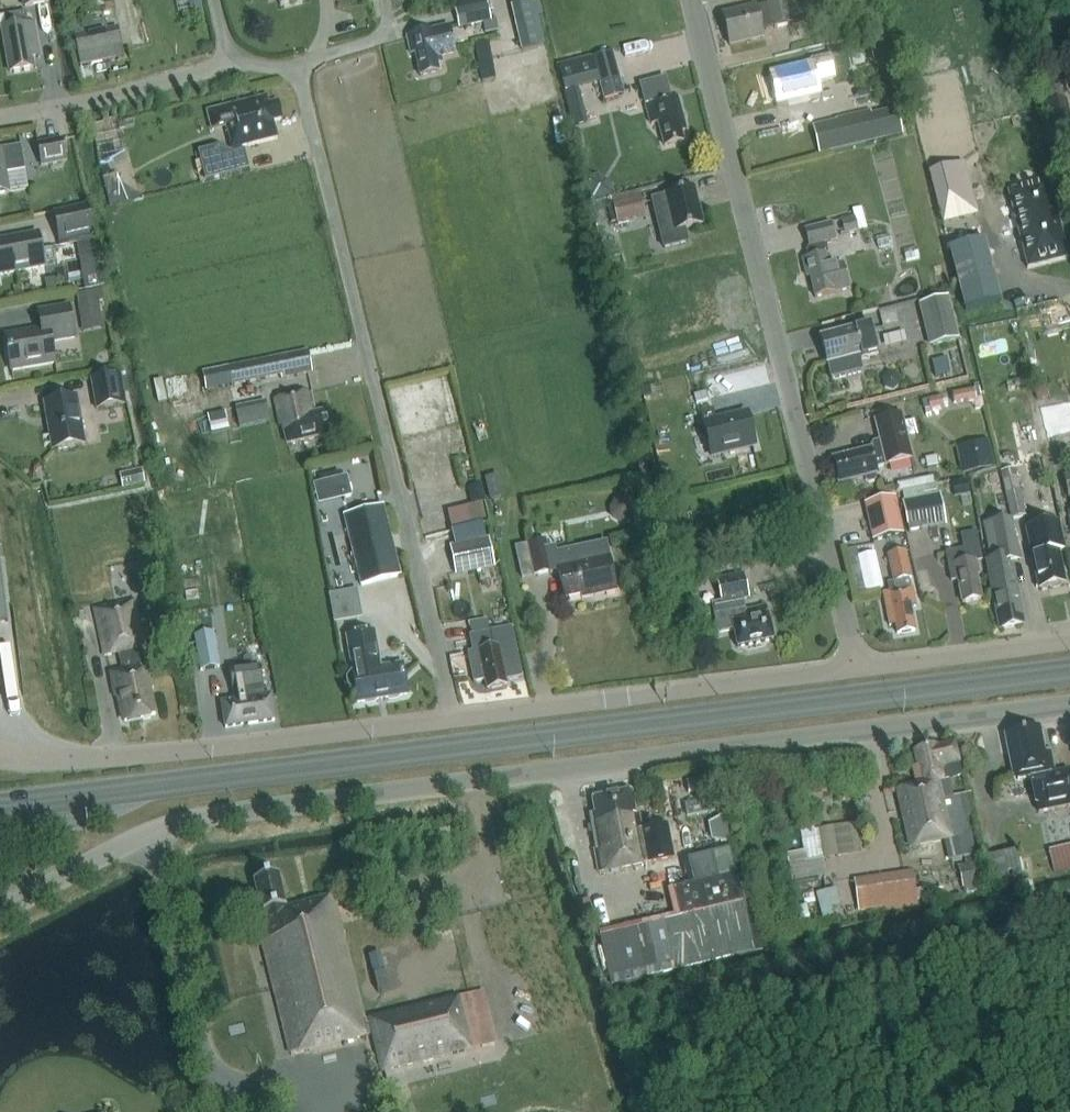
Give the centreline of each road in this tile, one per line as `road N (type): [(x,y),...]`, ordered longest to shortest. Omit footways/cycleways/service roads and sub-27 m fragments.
road 1 (unclassified): [(0,911),(144,834),(190,819),(1069,706)]
road 2 (primary): [(11,805),(1069,671)]
road 3 (residential): [(858,666),(691,0)]
road 4 (residential): [(451,719),(299,66)]
road 5 (residential): [(0,752),(56,760),(115,756),(451,719)]
road 6 (residential): [(451,719),(858,666)]
road 7 (residential): [(0,115),(233,61)]
road 8 (residential): [(858,666),(1069,637)]
road 9 (residential): [(299,66),(389,34),(383,0)]

